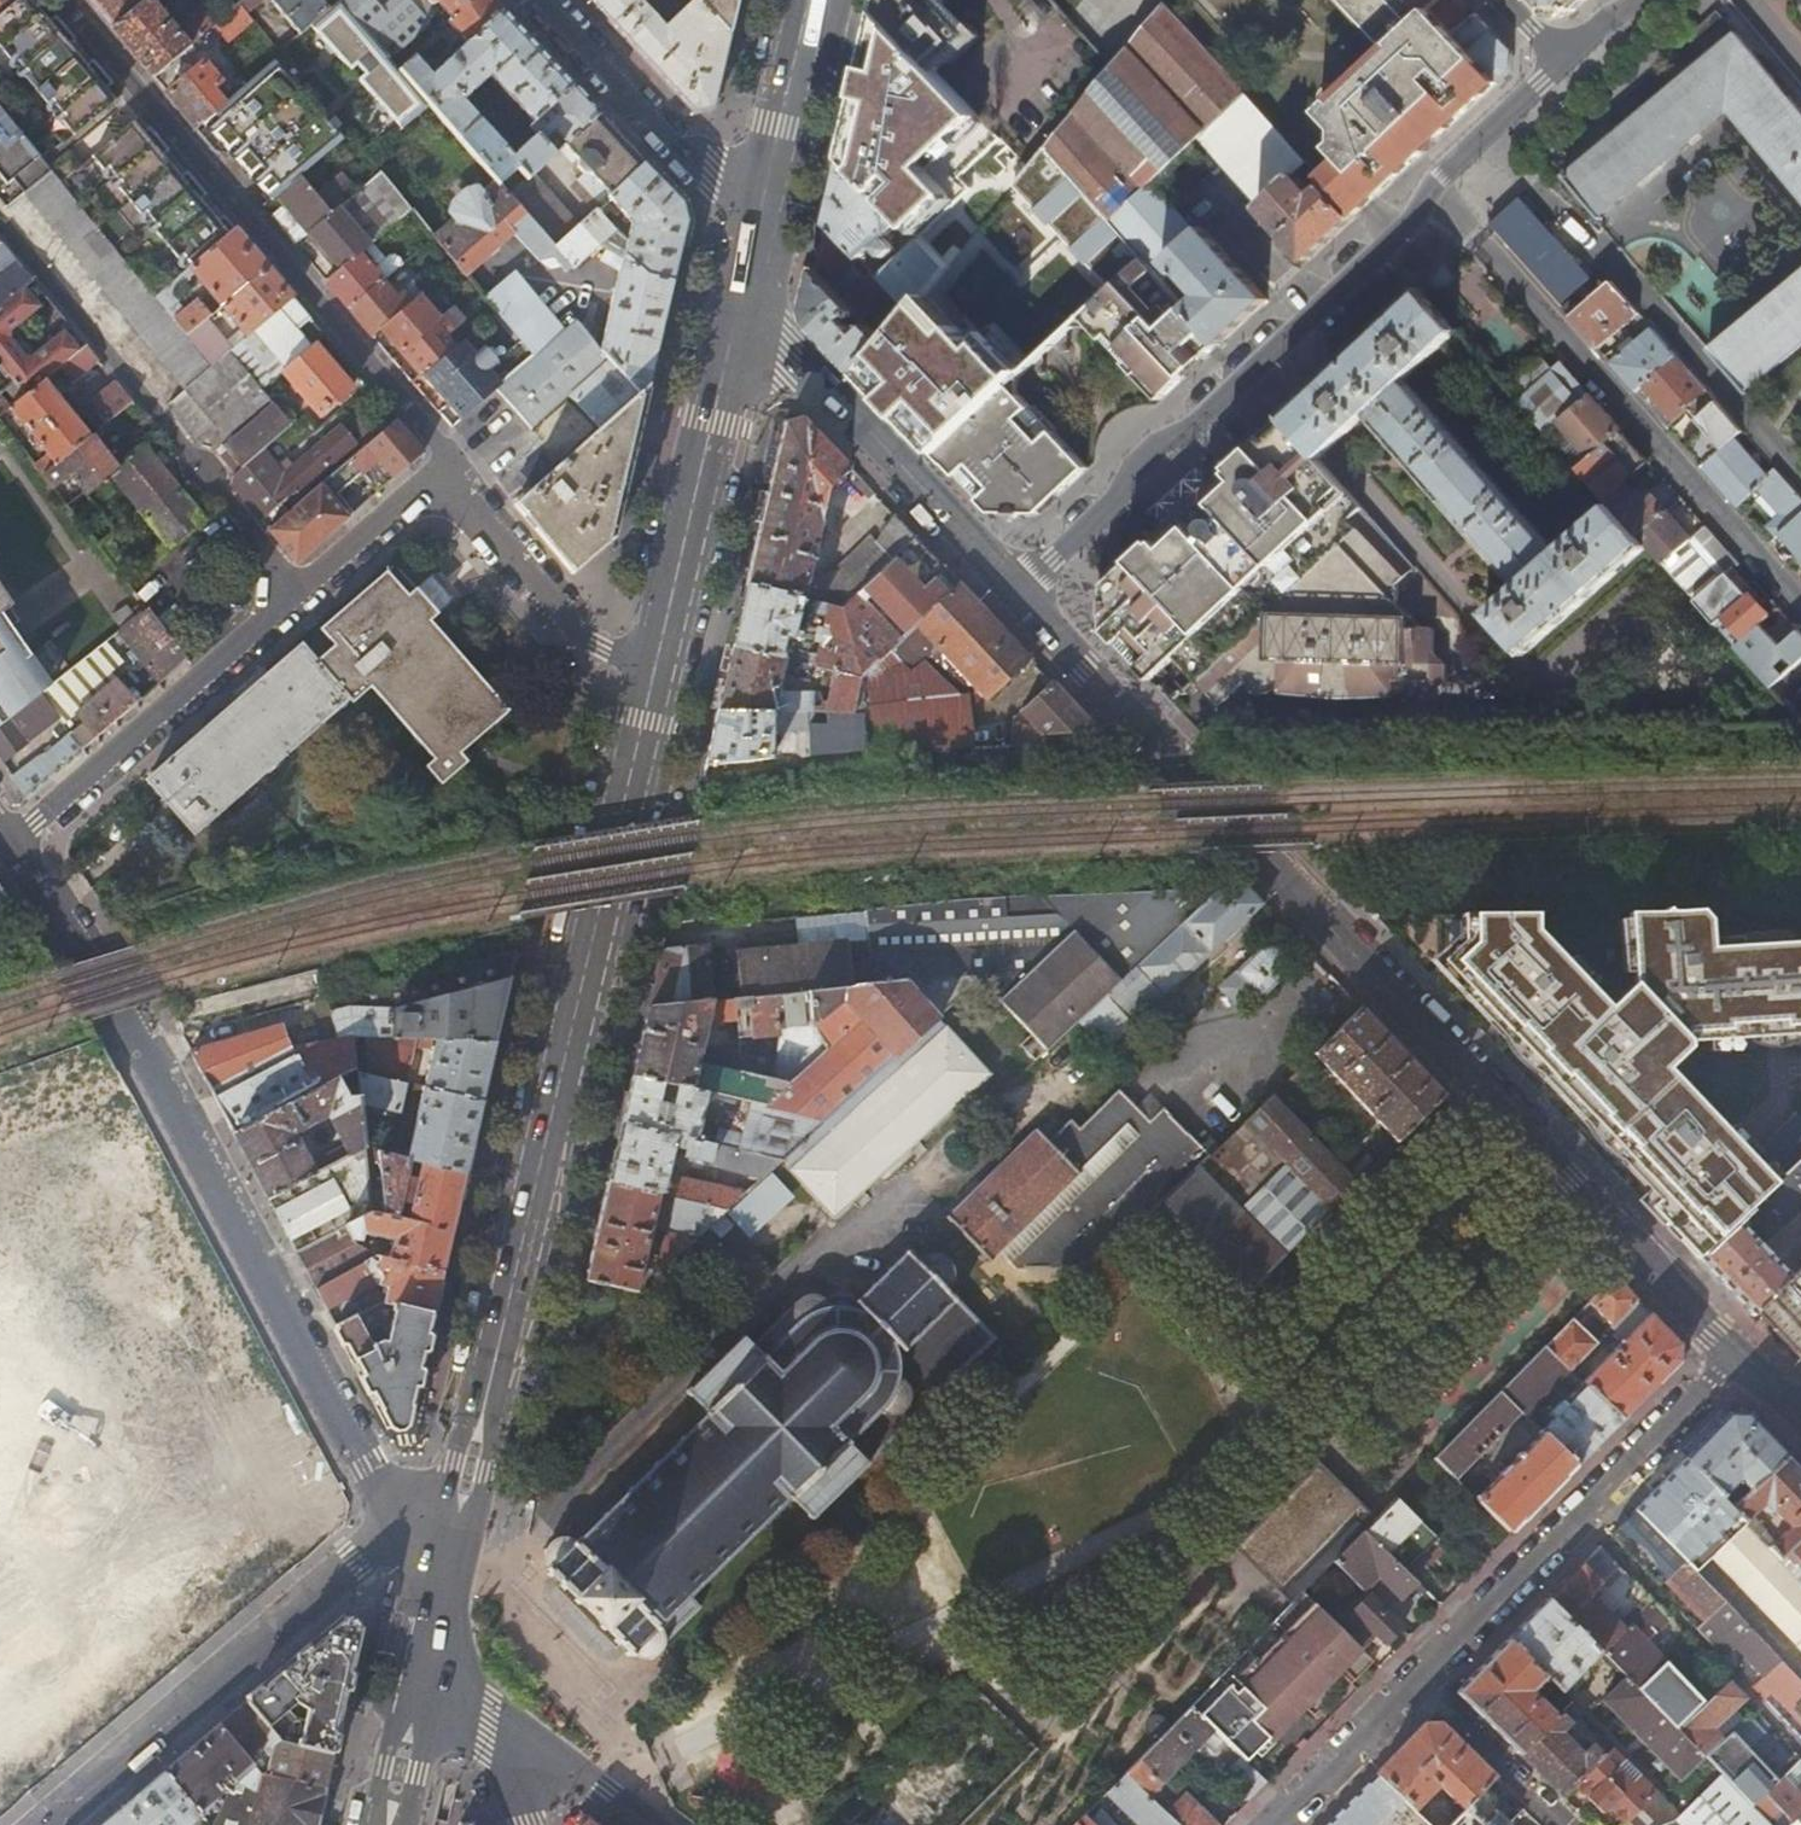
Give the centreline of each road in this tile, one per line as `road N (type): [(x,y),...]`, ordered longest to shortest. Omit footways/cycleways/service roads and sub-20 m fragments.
road 1 (tertiary): [(1739,1357),(1022,613)]
road 2 (primary): [(662,667),(451,1544)]
road 3 (residential): [(21,848),(129,1005),(398,1521)]
road 4 (residential): [(464,483),(61,0)]
road 5 (residential): [(1022,613),(1054,561),(1114,503),(1131,473),(1199,427),(1408,237),(1436,194)]
road 6 (residential): [(1800,609),(1436,194)]
road 7 (residential): [(0,216),(310,610)]
road 8 (residential): [(48,1824),(398,1521)]
road 9 (residential): [(1739,1357),(1420,1682)]
road 10 (tertiary): [(1022,613),(741,322)]
road 11 (residential): [(21,848),(310,610)]
road 12 (primary): [(741,322),(662,667)]
road 13 (residential): [(555,0),(764,224)]
road 14 (residential): [(464,483),(597,647),(662,667)]
road 15 (primary): [(815,0),(764,224)]
road 16 (residential): [(1563,1824),(1420,1682)]
road 17 (residential): [(310,610),(464,483)]
road 18 (residential): [(1420,1682),(1280,1824)]
road 19 (residential): [(656,1824),(490,1718)]
road 20 (residential): [(1436,194),(1451,168),(1562,68)]
road 21 (primary): [(451,1544),(422,1688)]
road 22 (primary): [(422,1688),(389,1824)]

